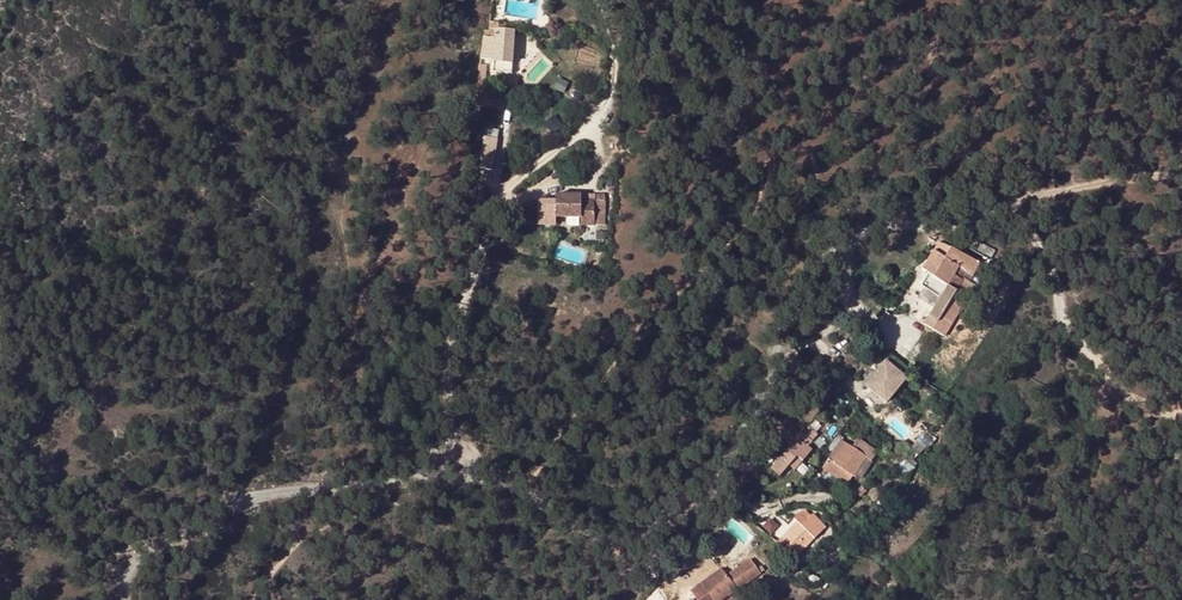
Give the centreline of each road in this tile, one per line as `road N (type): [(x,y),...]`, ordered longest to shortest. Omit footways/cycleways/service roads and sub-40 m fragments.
road 1 (residential): [(122,599),(131,565),(187,530),(247,500),(303,489),(414,478),(489,484),(523,496),(581,538),(644,537),(690,506),(749,424),(775,363),(782,312),(802,274),(865,232),(944,224),(1010,203),(1055,281),(1068,340),(1097,373),(1181,425)]

